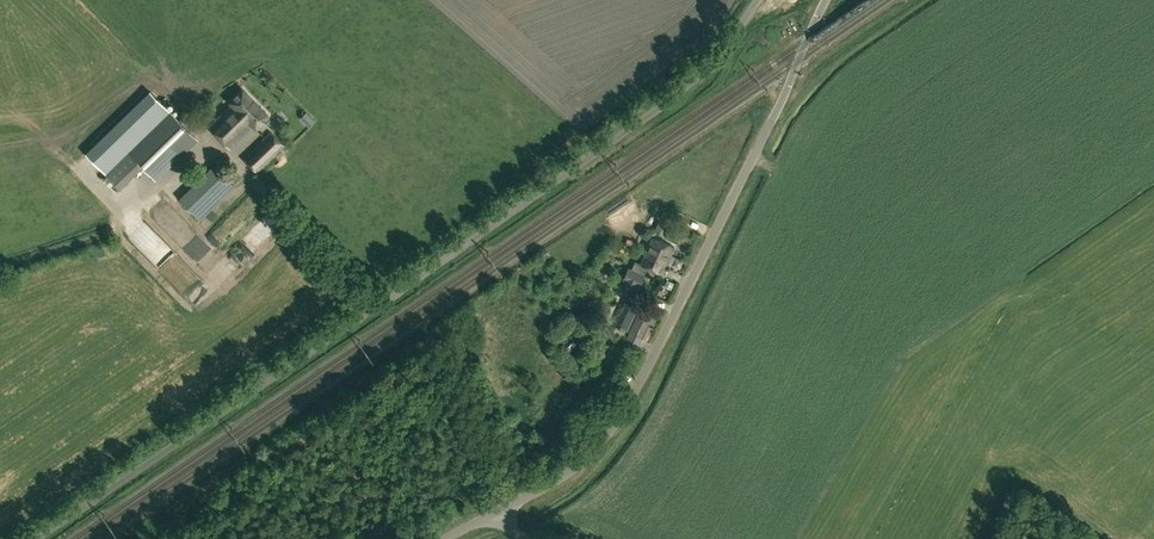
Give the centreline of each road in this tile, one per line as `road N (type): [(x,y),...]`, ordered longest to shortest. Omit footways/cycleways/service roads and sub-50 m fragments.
road 1 (unclassified): [(492,513),(559,479),(605,438),(828,0)]

